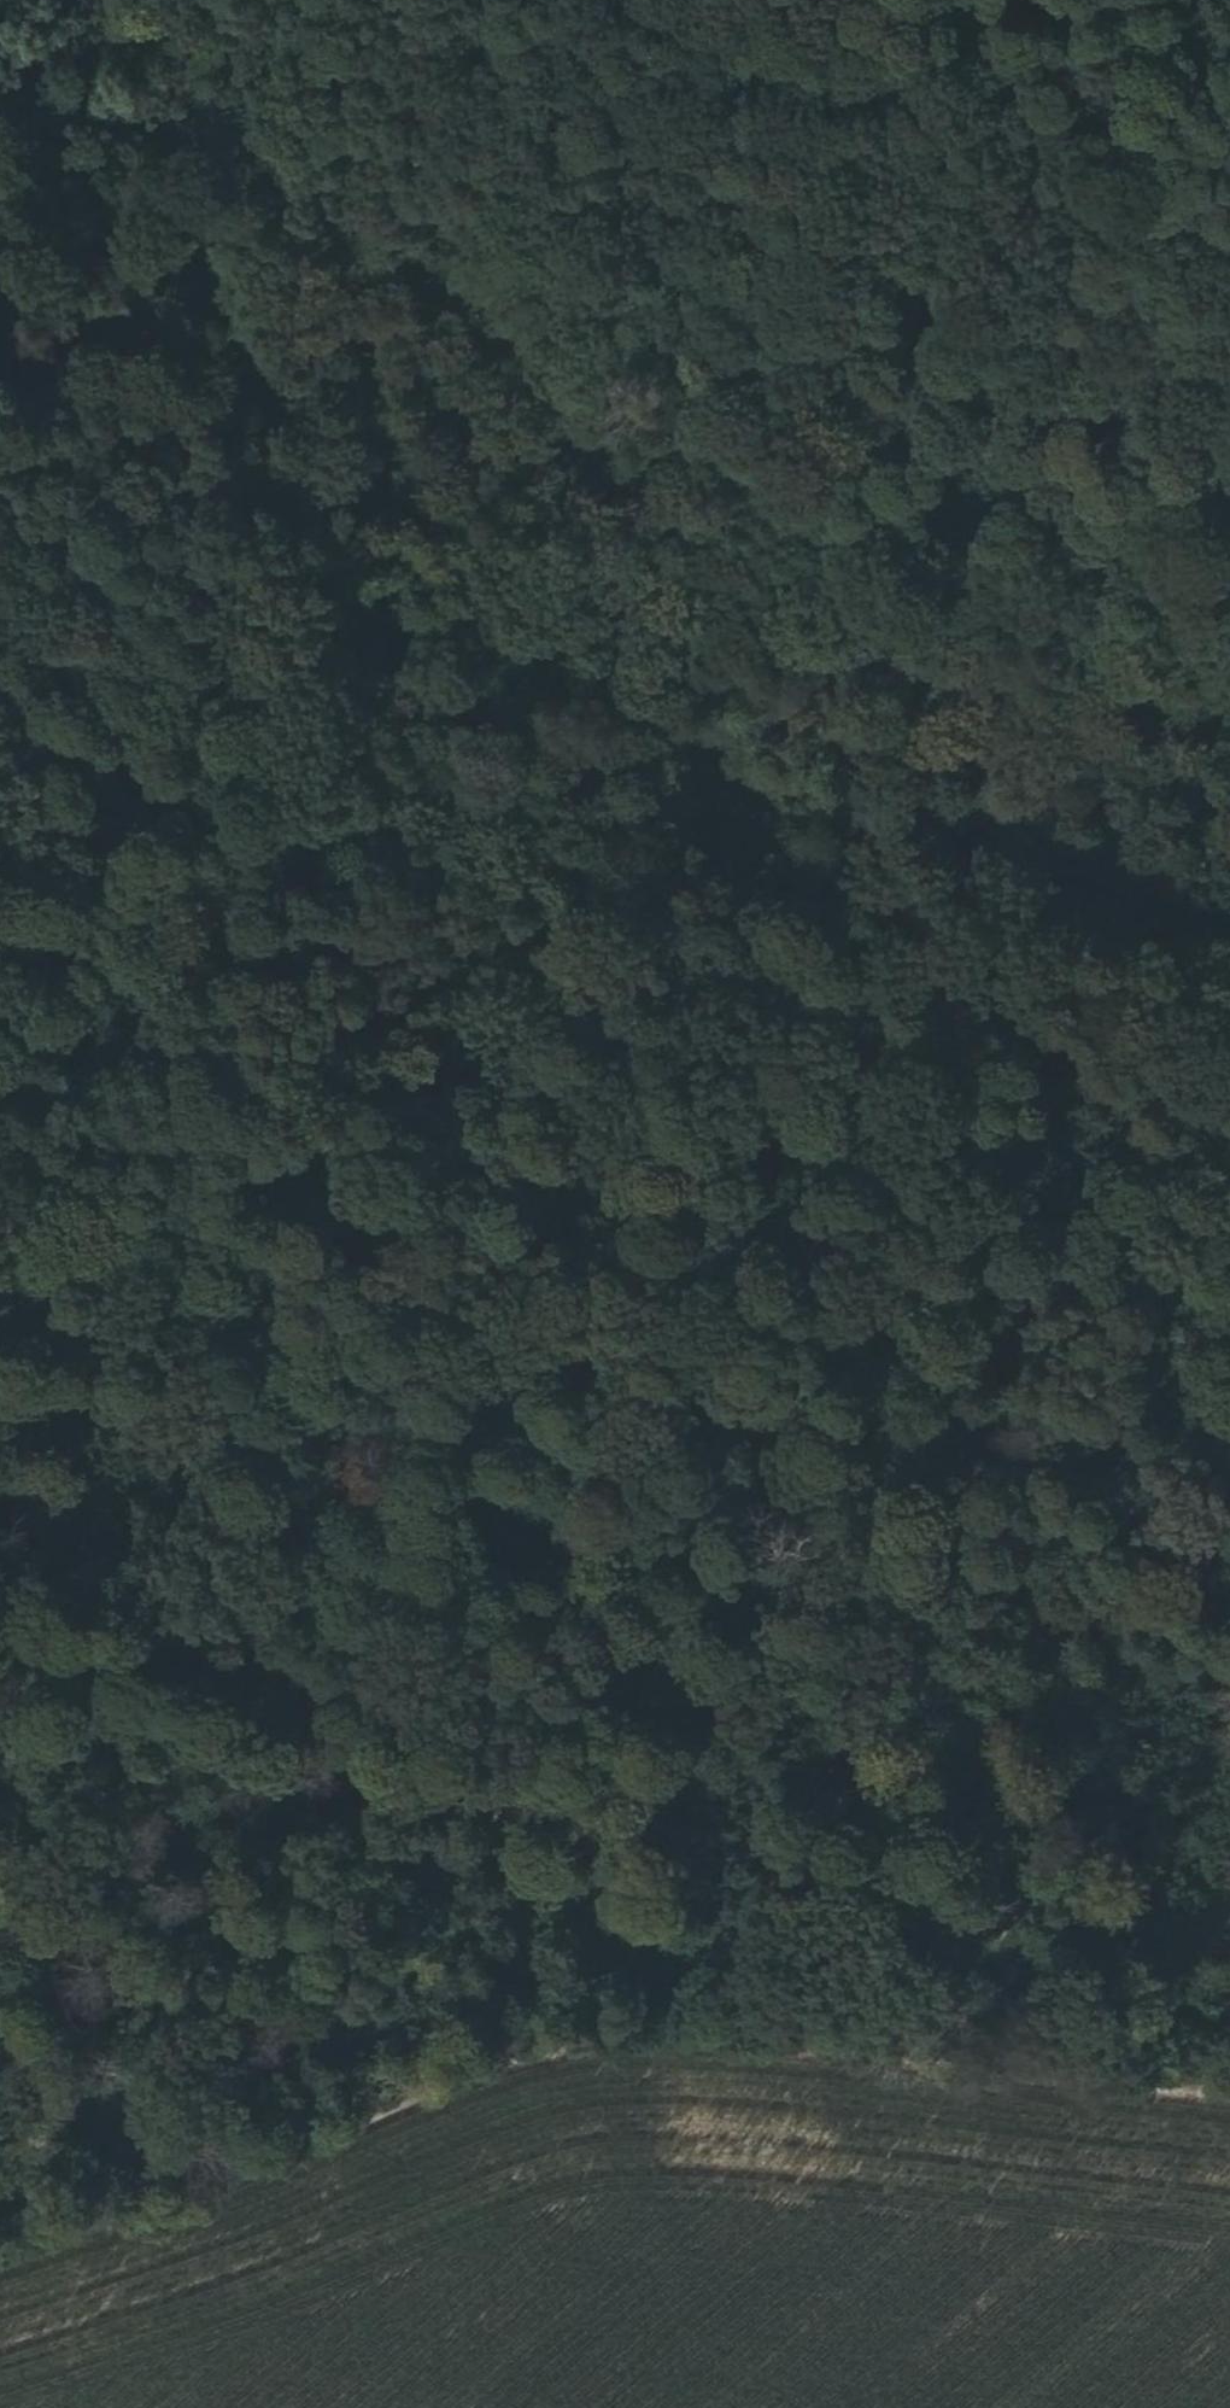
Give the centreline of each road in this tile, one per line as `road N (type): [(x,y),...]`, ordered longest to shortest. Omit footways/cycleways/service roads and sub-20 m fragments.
road 1 (track): [(0,2187),(589,1935),(672,1935),(778,1954),(1229,2052)]

